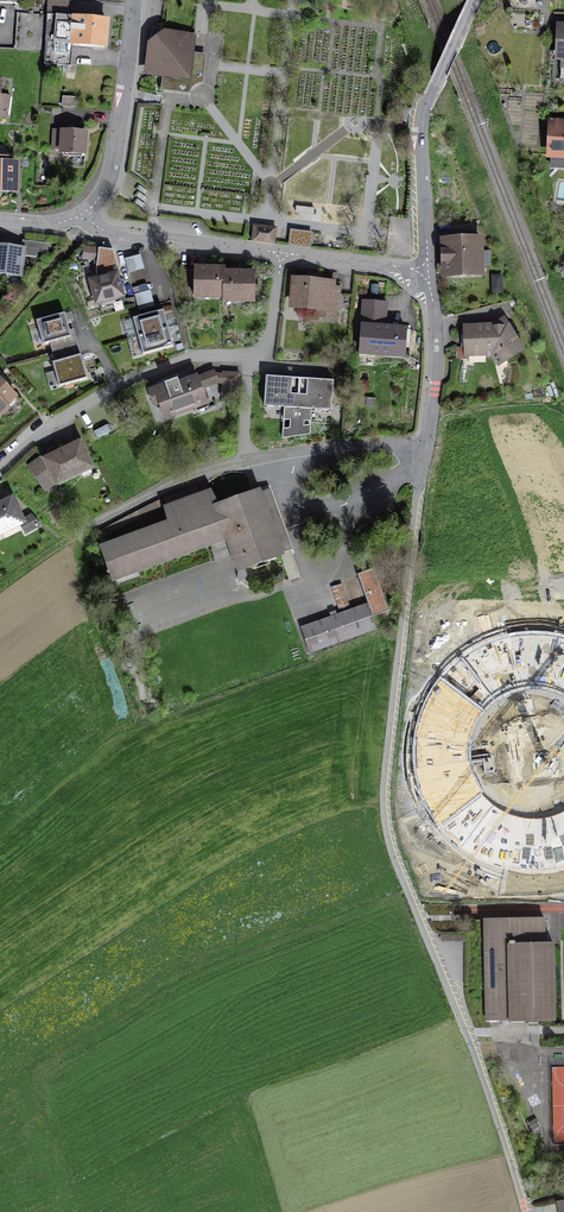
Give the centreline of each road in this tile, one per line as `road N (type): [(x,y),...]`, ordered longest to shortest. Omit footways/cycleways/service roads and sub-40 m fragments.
road 1 (residential): [(530,1211),(393,852),(388,820),(426,448)]
road 2 (residential): [(430,275),(424,112),(476,0)]
road 3 (residential): [(250,357),(191,357),(127,383),(53,425),(0,471)]
road 4 (residential): [(83,214),(112,172),(128,0)]
road 5 (residential): [(283,253),(108,232),(83,214)]
road 6 (residential): [(426,448),(243,462)]
road 7 (residential): [(426,448),(430,275)]
road 8 (unclassified): [(97,529),(164,490),(243,462)]
road 9 (residential): [(430,275),(283,253)]

